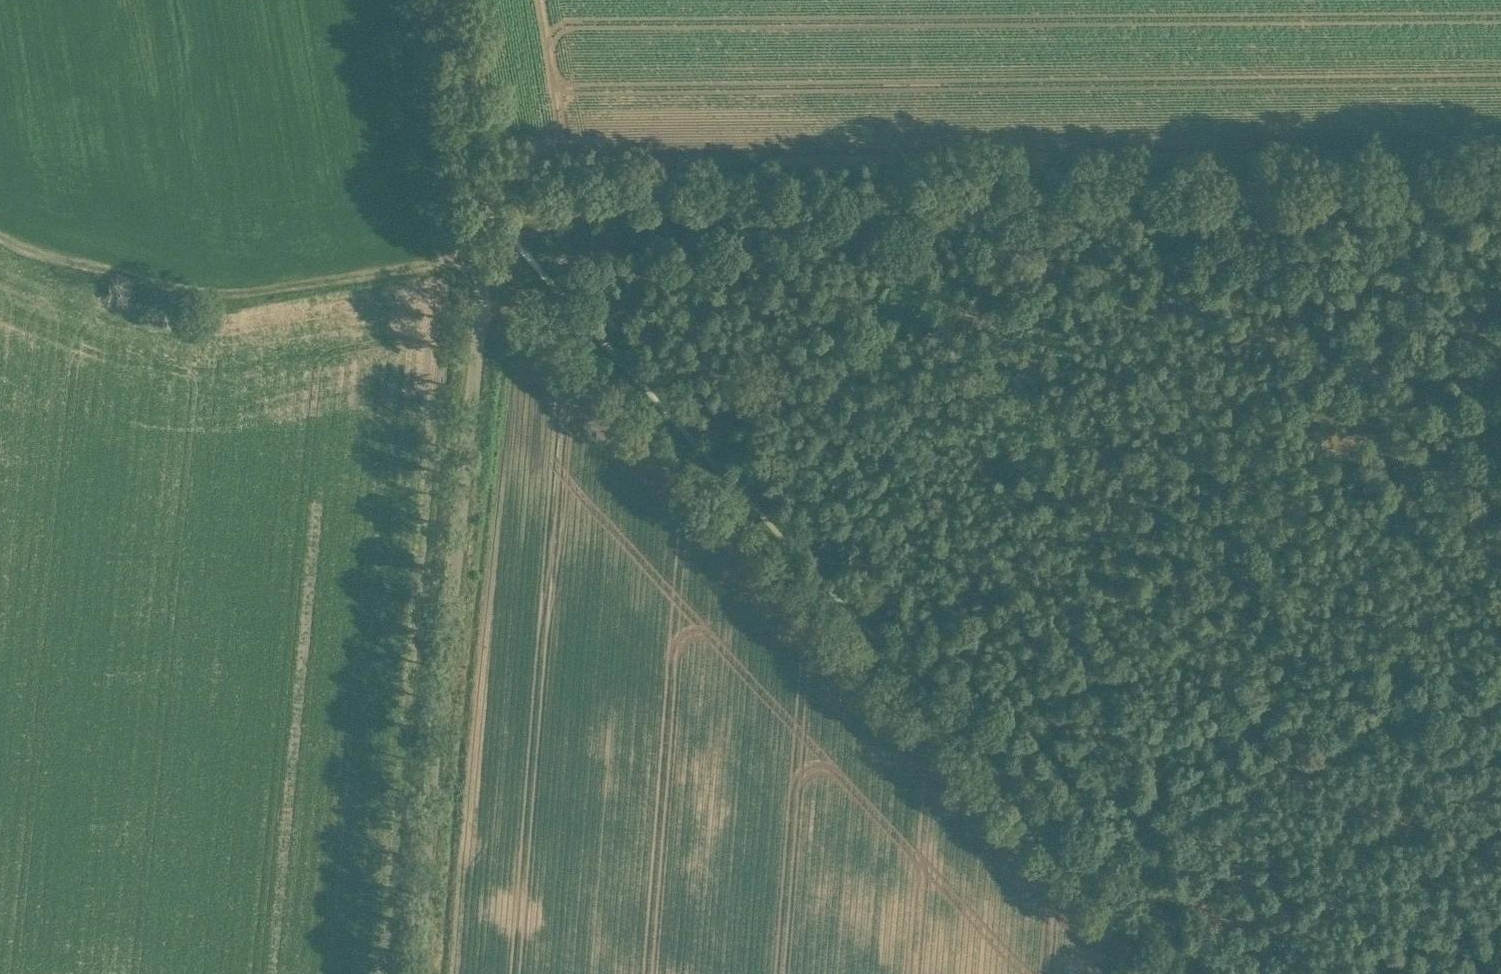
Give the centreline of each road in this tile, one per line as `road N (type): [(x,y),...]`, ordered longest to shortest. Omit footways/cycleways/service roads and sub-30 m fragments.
road 1 (unclassified): [(424,973),(483,286),(445,0)]

